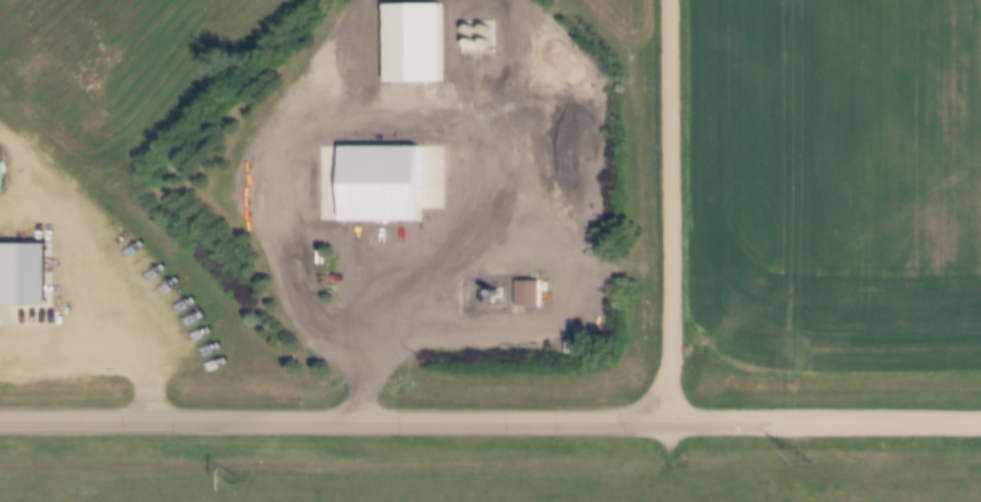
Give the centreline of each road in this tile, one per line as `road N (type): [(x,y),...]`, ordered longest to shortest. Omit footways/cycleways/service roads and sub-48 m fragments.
road 1 (tertiary): [(980,420),(0,417)]
road 2 (residential): [(663,419),(663,0)]

